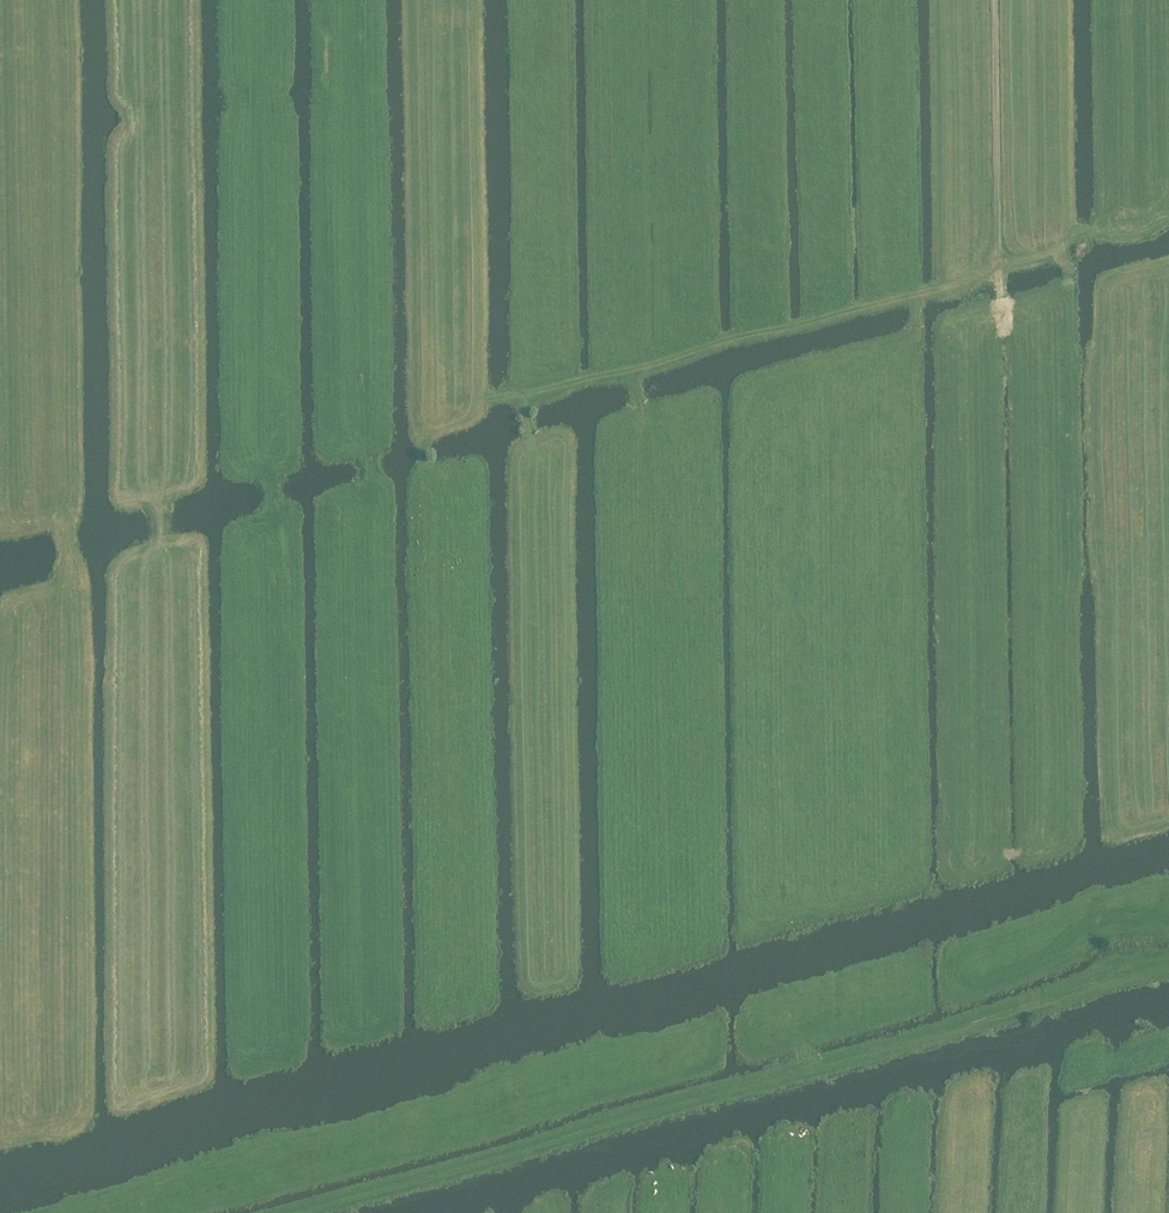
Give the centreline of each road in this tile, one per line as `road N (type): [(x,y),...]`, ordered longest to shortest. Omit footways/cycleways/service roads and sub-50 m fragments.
road 1 (track): [(294,1212),(1168,967)]
road 2 (track): [(485,400),(613,374),(633,378),(714,344),(933,292),(1083,234),(1168,220)]
road 3 (track): [(999,267),(996,0)]

